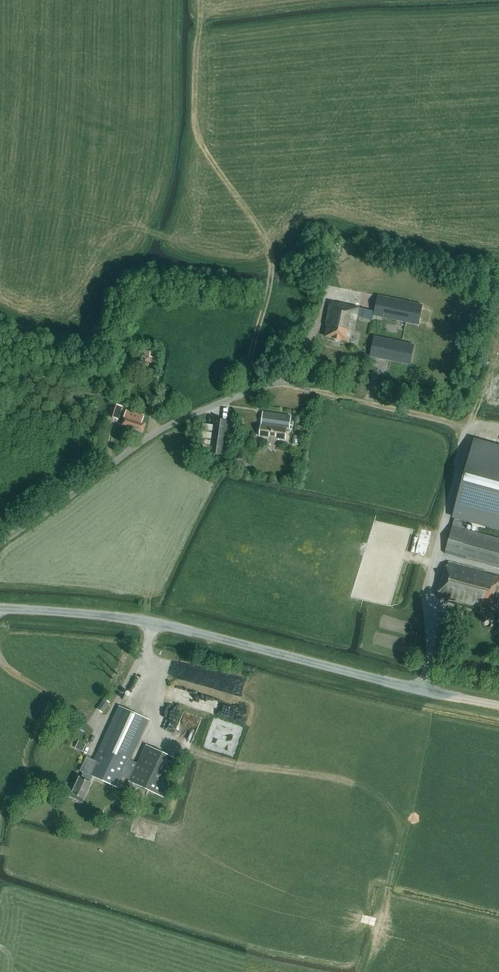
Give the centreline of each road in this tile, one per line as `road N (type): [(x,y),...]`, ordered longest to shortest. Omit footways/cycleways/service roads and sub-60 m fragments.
road 1 (tertiary): [(498,704),(153,623),(0,608)]
road 2 (unclassified): [(0,543),(165,427),(267,385),(307,388)]
road 3 (track): [(470,429),(307,388)]
road 4 (track): [(243,394),(272,269)]

